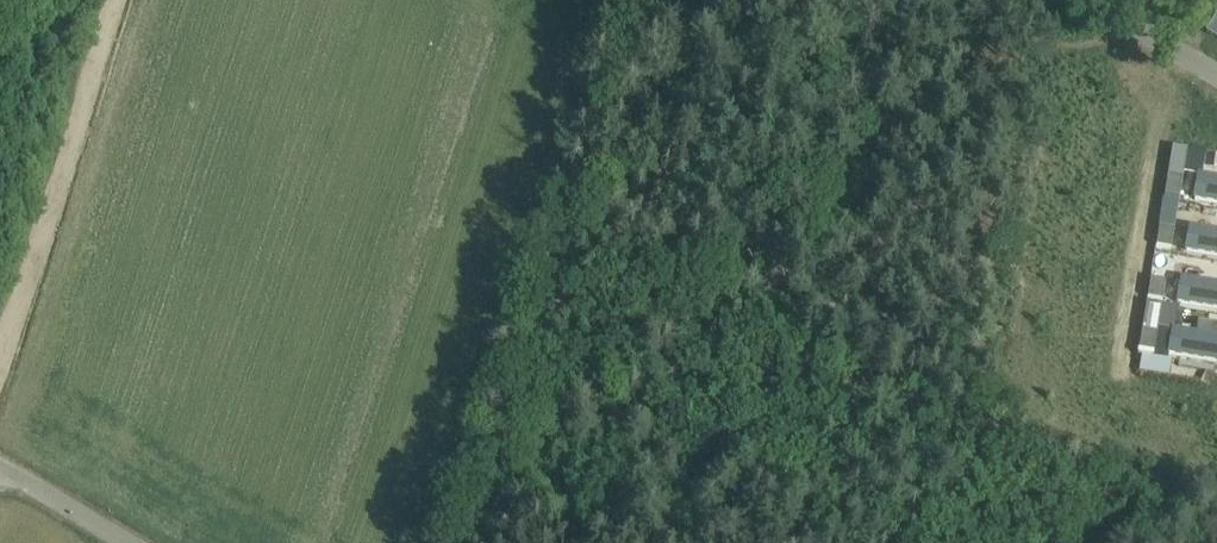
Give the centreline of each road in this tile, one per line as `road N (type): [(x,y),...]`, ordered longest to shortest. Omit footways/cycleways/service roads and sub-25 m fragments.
road 1 (track): [(0,373),(113,0)]
road 2 (unclassified): [(1216,72),(1088,0)]
road 3 (unclassified): [(130,542),(0,474)]

